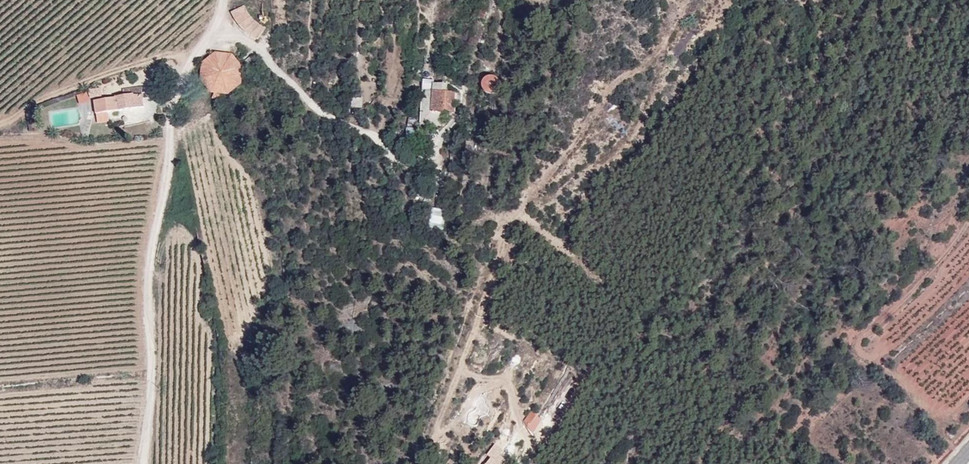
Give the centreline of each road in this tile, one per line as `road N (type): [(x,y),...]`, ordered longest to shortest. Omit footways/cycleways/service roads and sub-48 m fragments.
road 1 (unclassified): [(224,0),(213,40),(179,89),(173,118),(151,257),(146,463)]

